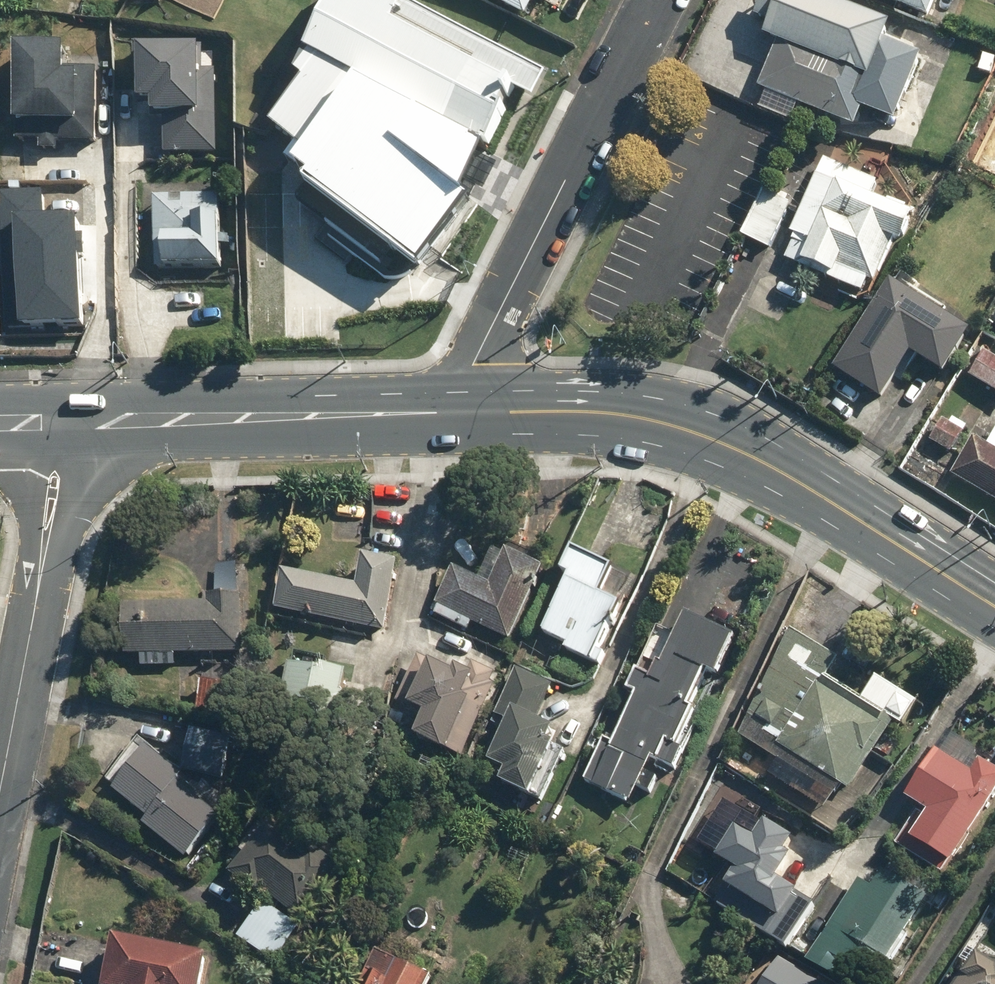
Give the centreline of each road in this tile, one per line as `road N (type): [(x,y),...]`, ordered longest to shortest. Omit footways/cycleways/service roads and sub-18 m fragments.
road 1 (secondary): [(994,606),(783,473),(692,430),(594,412),(456,413)]
road 2 (residential): [(456,413),(473,363),(655,0)]
road 3 (secondary): [(456,413),(76,423)]
road 4 (tertiary): [(0,777),(37,584)]
road 5 (tertiary): [(76,423),(61,543),(37,584)]
road 6 (tertiary): [(37,584),(25,541),(31,423)]

